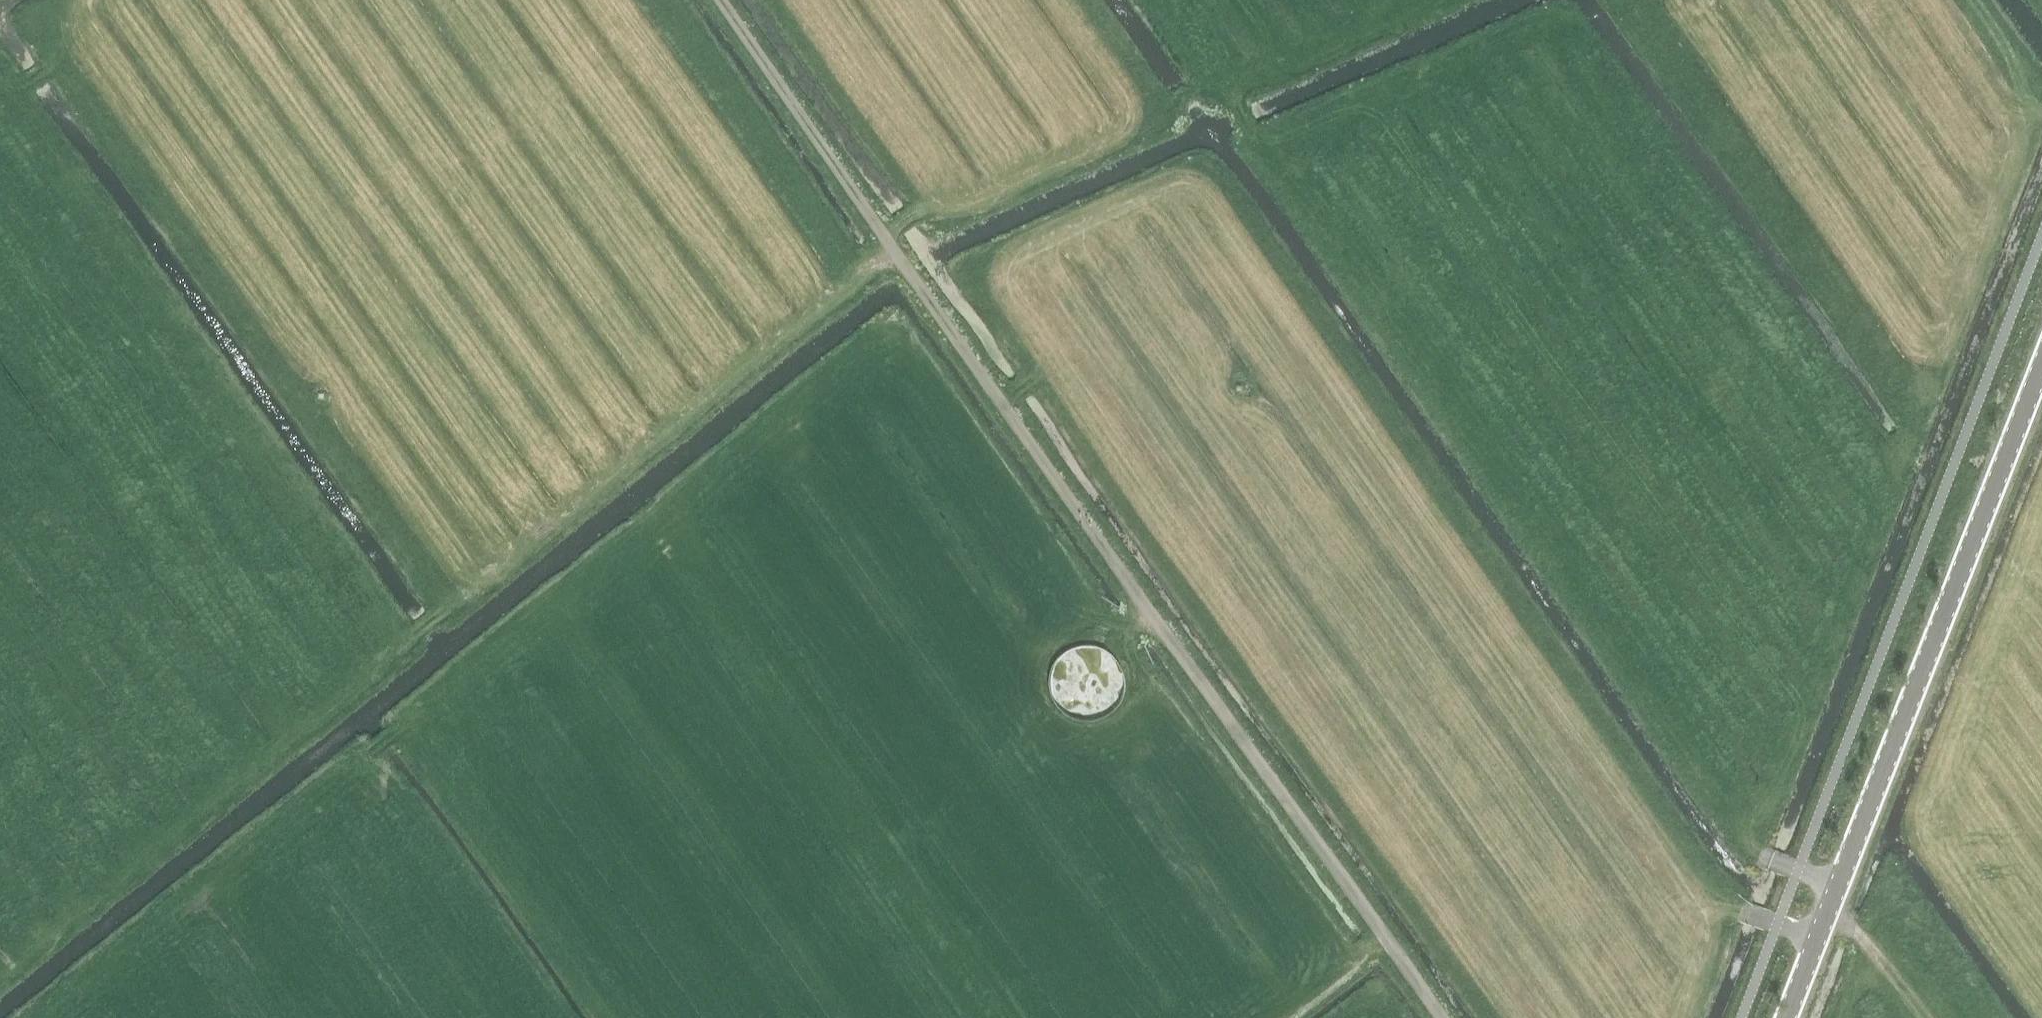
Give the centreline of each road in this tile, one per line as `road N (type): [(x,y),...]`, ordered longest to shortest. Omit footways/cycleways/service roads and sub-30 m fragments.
road 1 (track): [(1436,1017),(718,0)]
road 2 (secondary): [(1787,1017),(2041,367)]

